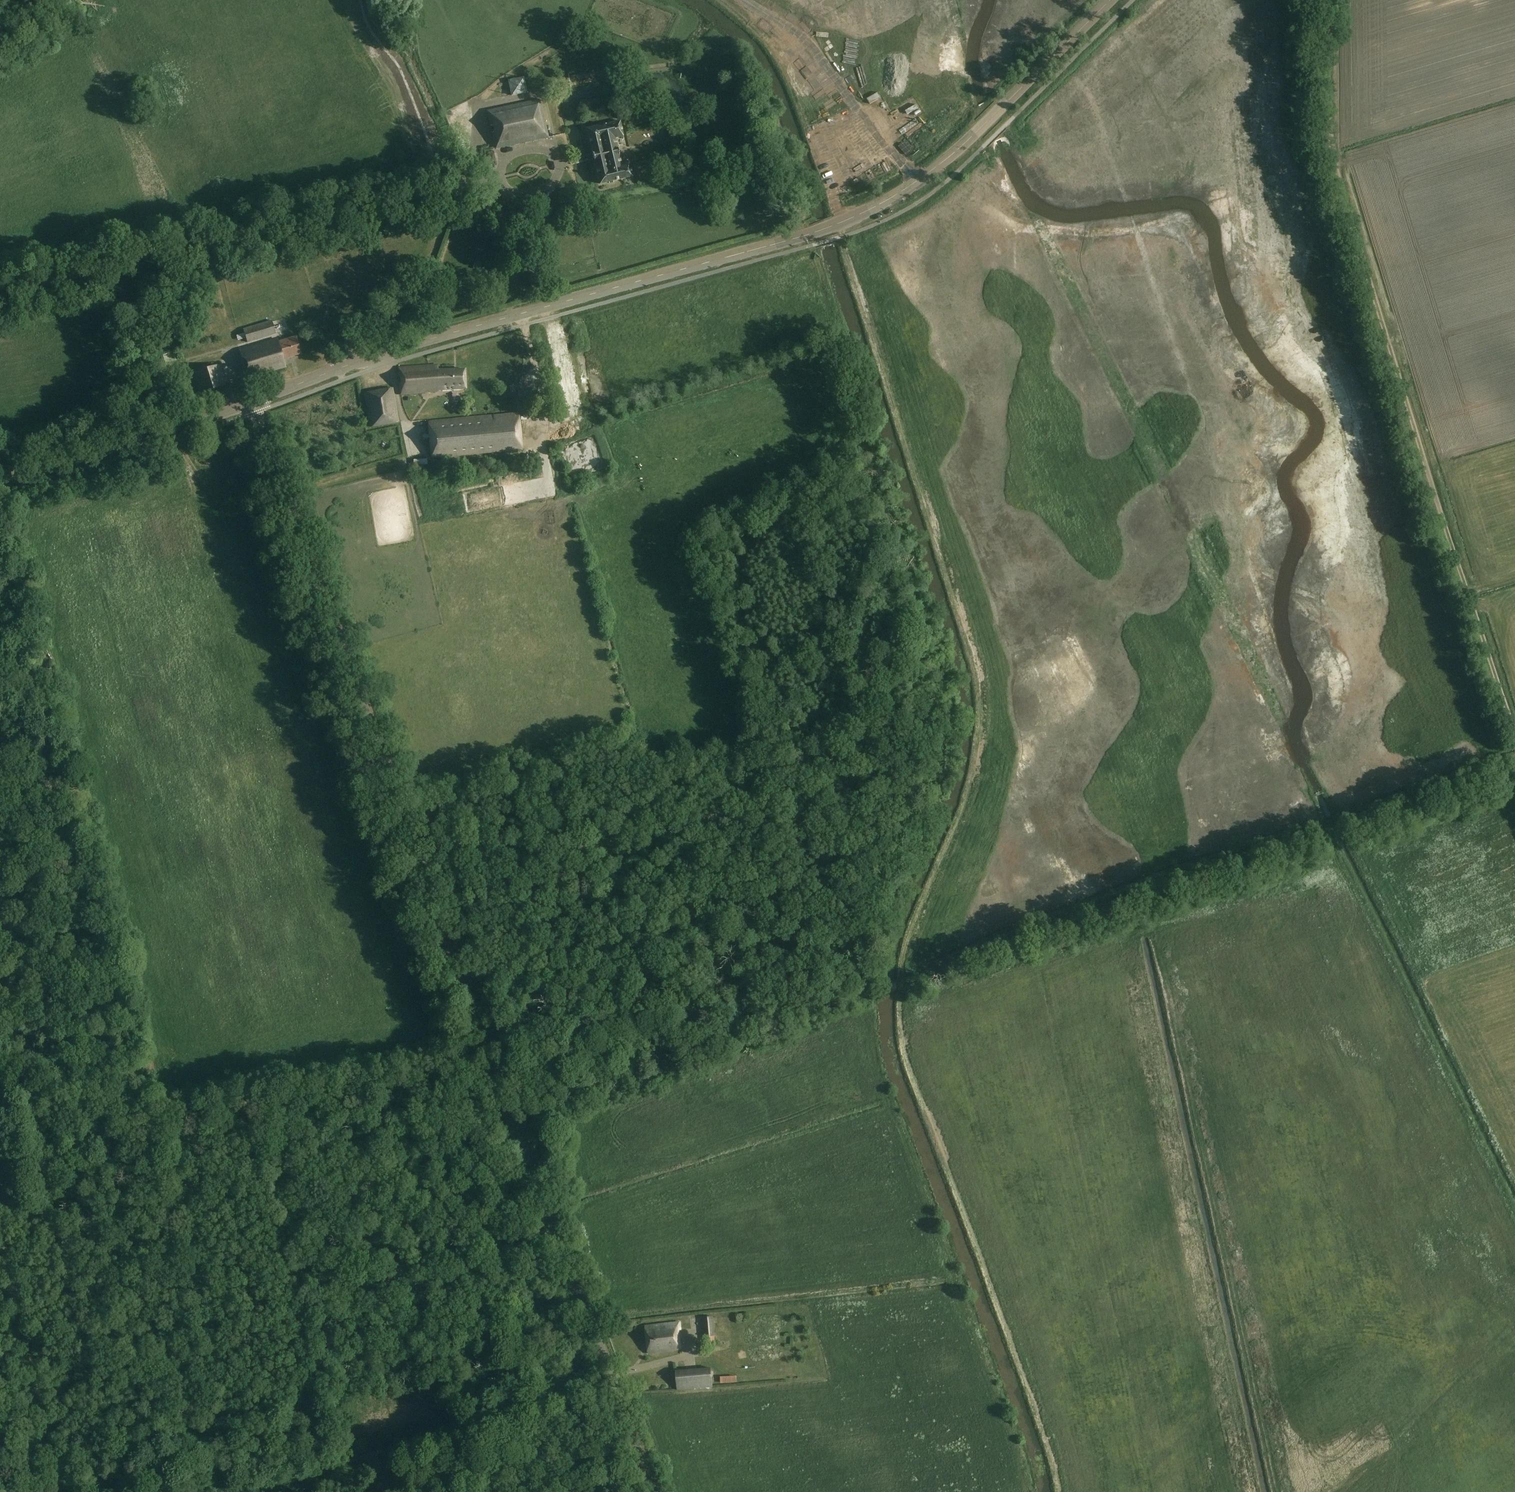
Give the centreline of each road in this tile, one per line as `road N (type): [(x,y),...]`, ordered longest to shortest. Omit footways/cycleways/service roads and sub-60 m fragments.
road 1 (unclassified): [(655,1491),(252,402)]
road 2 (tertiary): [(252,402),(437,337),(838,225),(907,188),(964,143),(1111,0)]
road 3 (track): [(1325,0),(1329,137),(1514,734)]
road 4 (track): [(0,290),(462,186)]
road 5 (tertiary): [(0,480),(252,402)]

